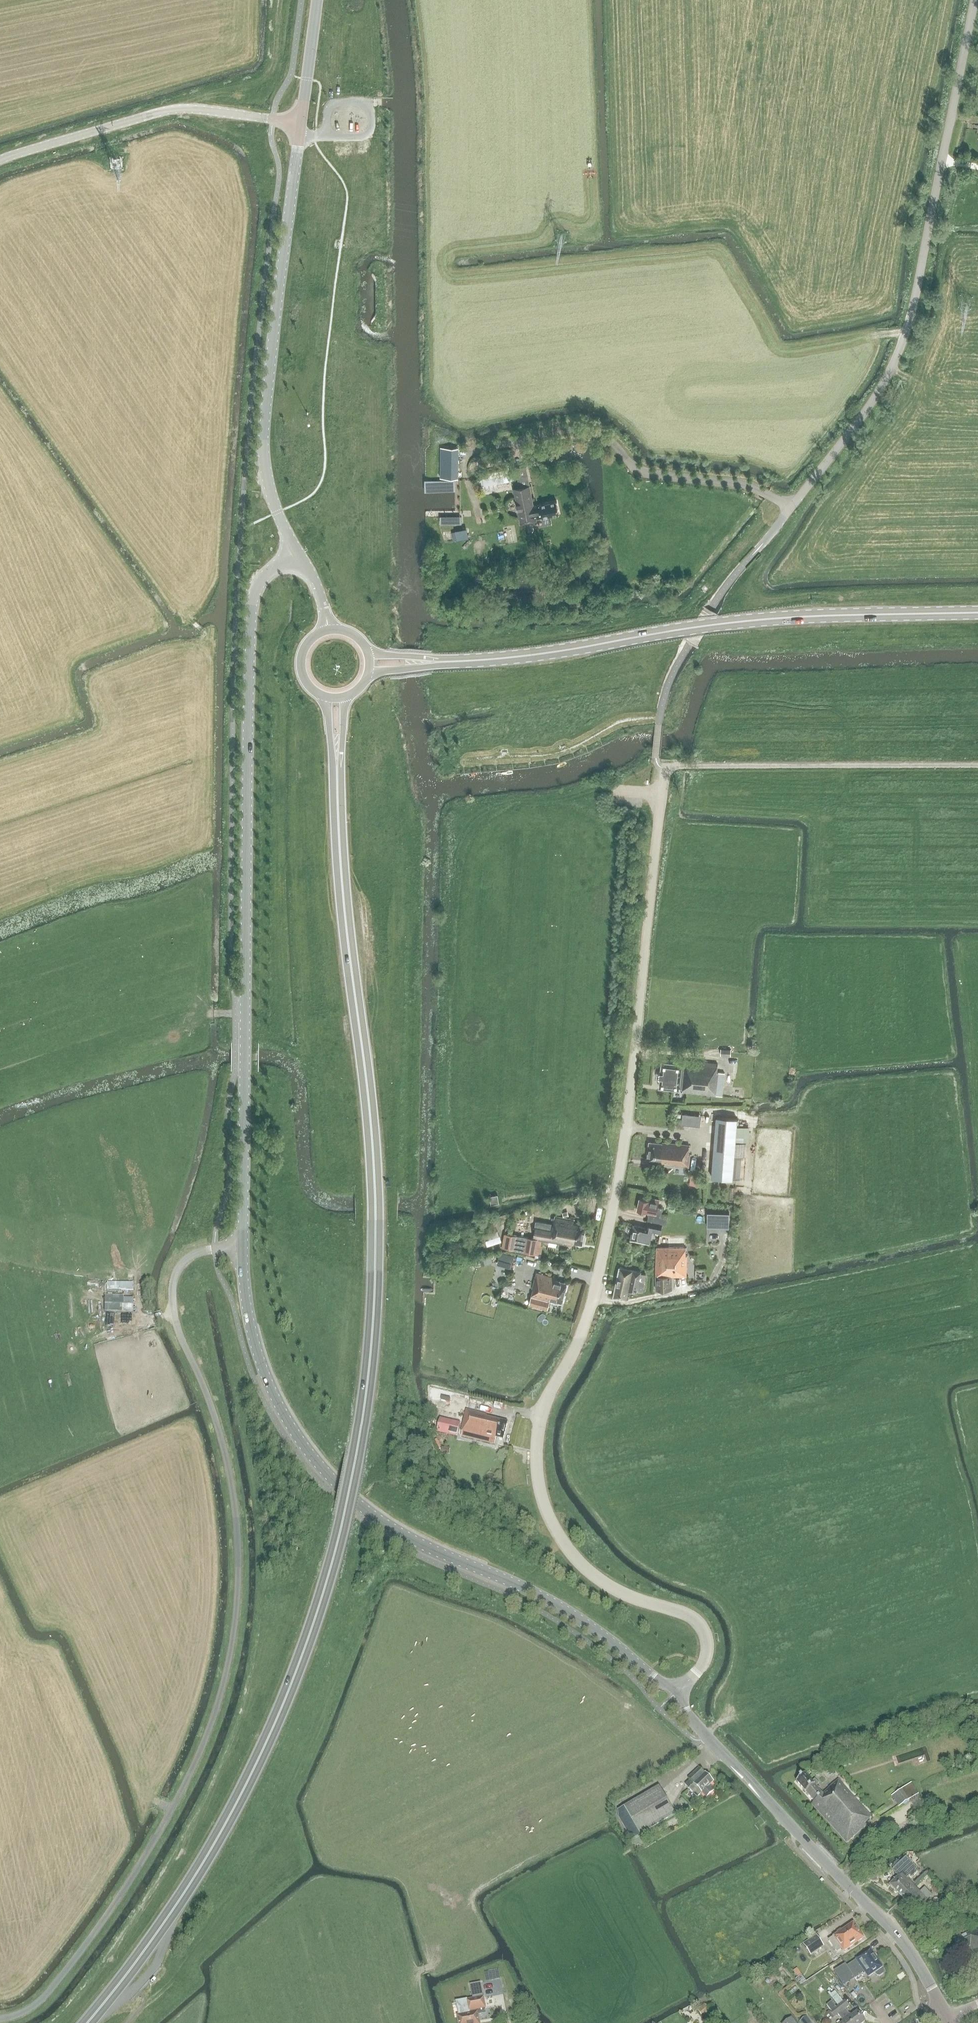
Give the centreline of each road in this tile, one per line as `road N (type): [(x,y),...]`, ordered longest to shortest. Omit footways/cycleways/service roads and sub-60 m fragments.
road 1 (unclassified): [(678,1689),(703,1663),(701,1628),(611,1587),(578,1561),(545,1508),(536,1450),(545,1403),(591,1305),(622,1161),(666,768)]
road 2 (trunk): [(87,2022),(222,1831),(276,1720),(323,1594),(368,1374),(370,1121)]
road 3 (unclassified): [(0,2019),(29,2009),(54,1986),(133,1876),(191,1771),(221,1691),(237,1602),(235,1508),(173,1290),(192,1255),(243,1248)]
road 4 (secondary): [(243,1248),(252,602),(268,572),(300,556)]
road 5 (secondary): [(678,1689),(545,1599),(401,1534),(337,1483),(295,1432),(264,1371),(243,1248)]
road 6 (unclassified): [(757,550),(875,398),(900,350),(974,0)]
road 7 (trunk): [(436,663),(747,620),(977,613)]
road 8 (tertiary): [(300,556),(275,505),(263,439),(301,124)]
road 9 (secondary): [(942,2008),(903,1941),(708,1738),(678,1689)]
road 10 (trunk): [(337,768),(370,1121)]
road 11 (tertiary): [(0,160),(170,110),(301,124)]
road 12 (track): [(749,1184),(754,1121),(746,1115),(712,1112),(708,1164)]
road 13 (tertiary): [(301,124),(318,0)]

